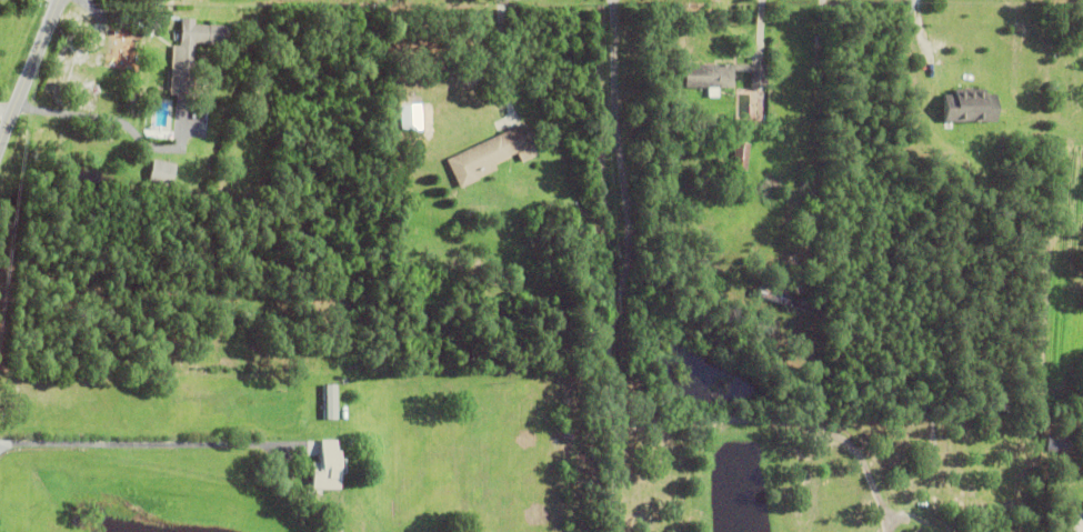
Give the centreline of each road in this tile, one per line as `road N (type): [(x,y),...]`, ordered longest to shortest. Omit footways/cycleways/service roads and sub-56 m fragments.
road 1 (tertiary): [(58,0),(0,148)]

